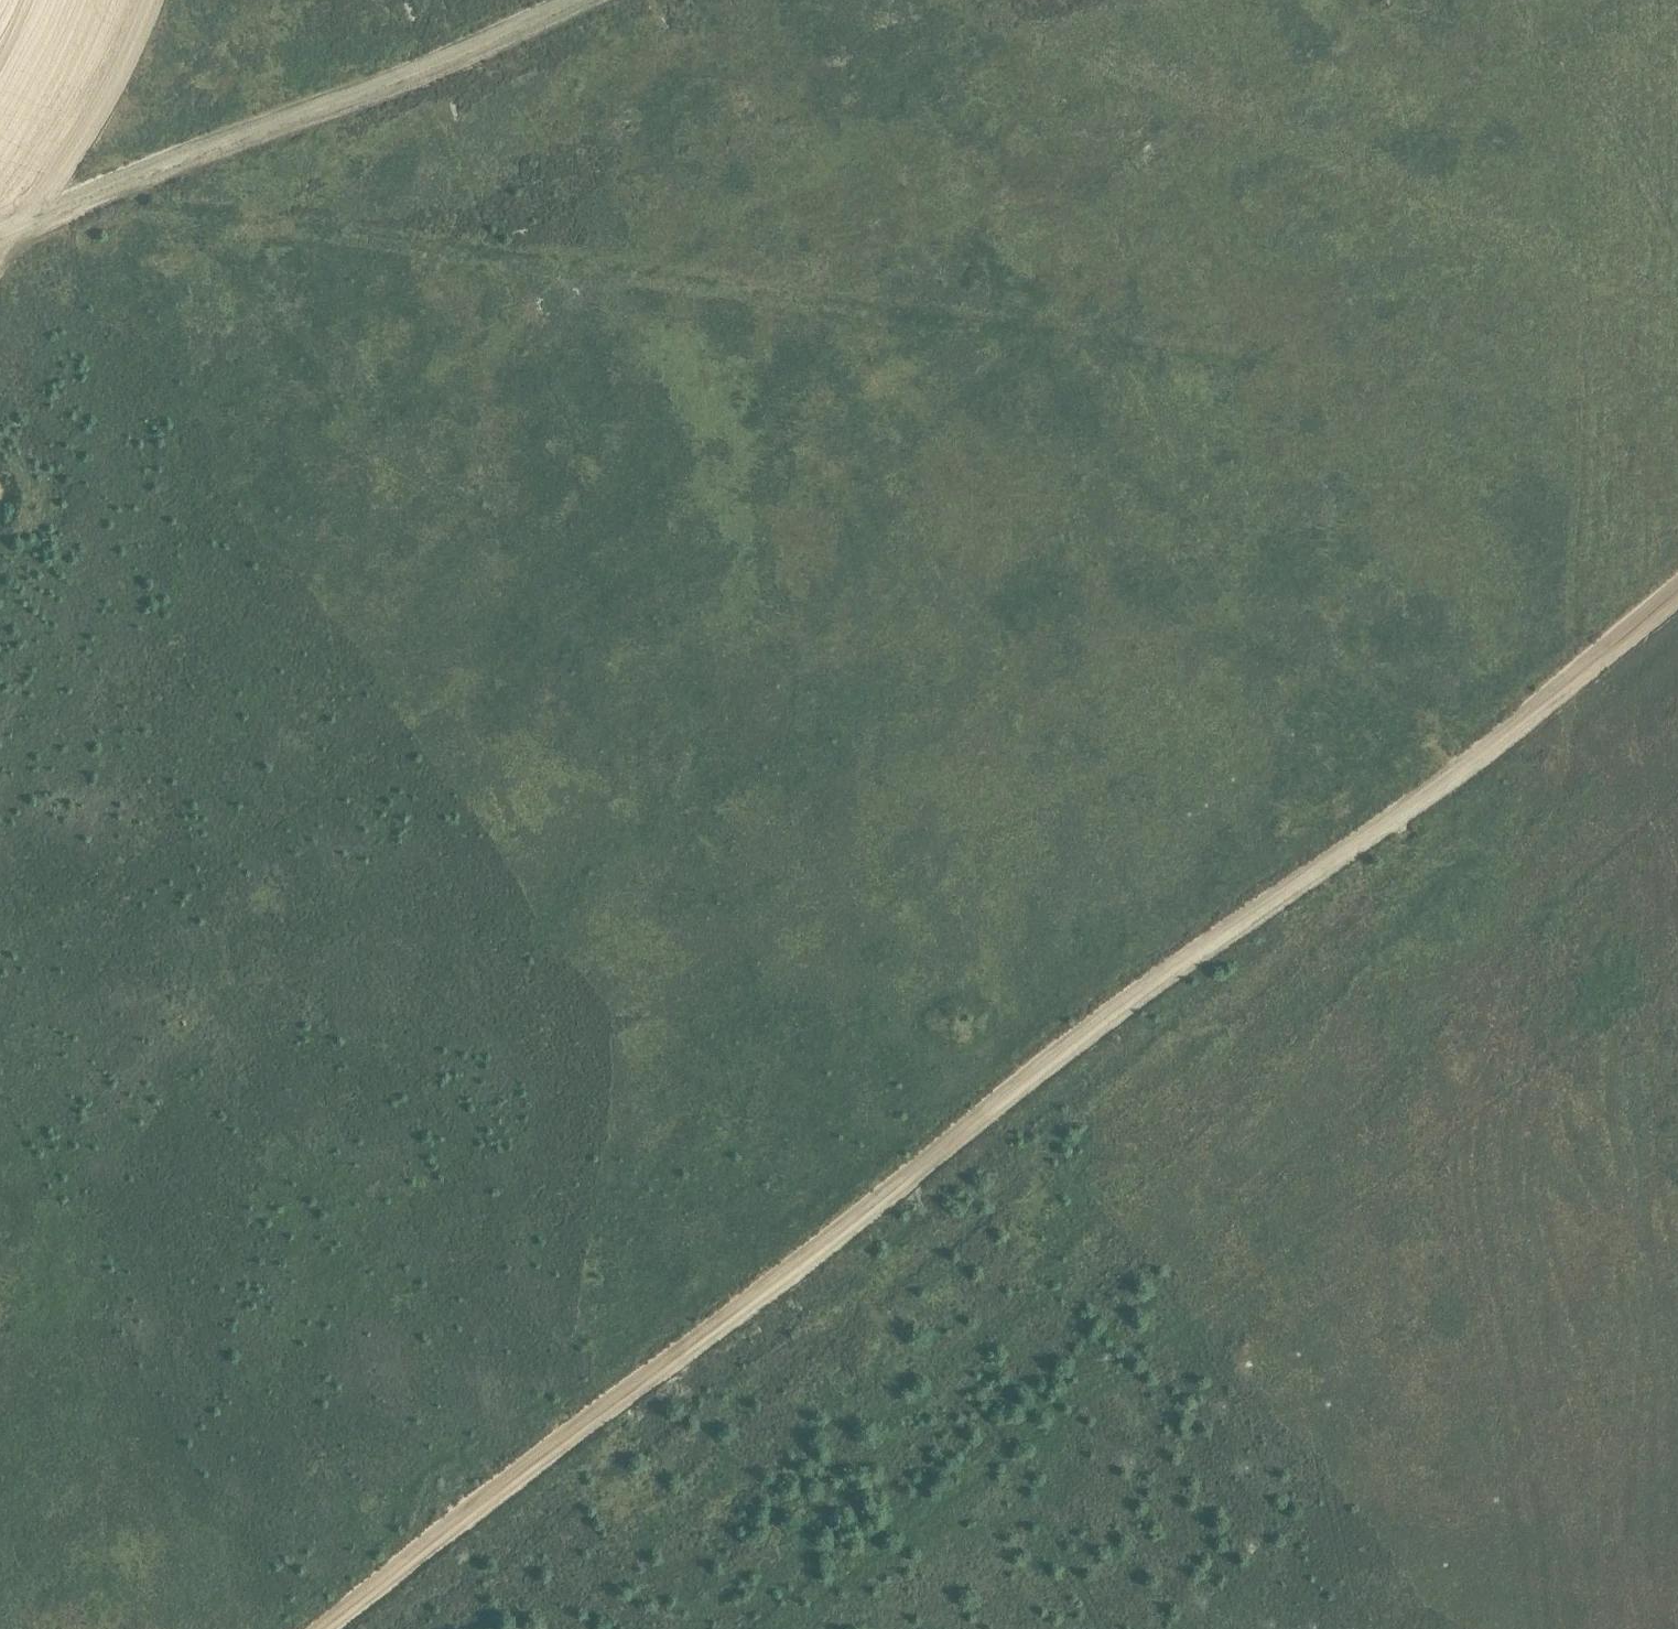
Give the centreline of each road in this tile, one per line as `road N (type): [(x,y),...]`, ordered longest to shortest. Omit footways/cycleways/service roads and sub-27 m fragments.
road 1 (track): [(1677,588),(1450,775),(1238,920),(1017,1085),(322,1628)]
road 2 (track): [(0,234),(570,0)]

